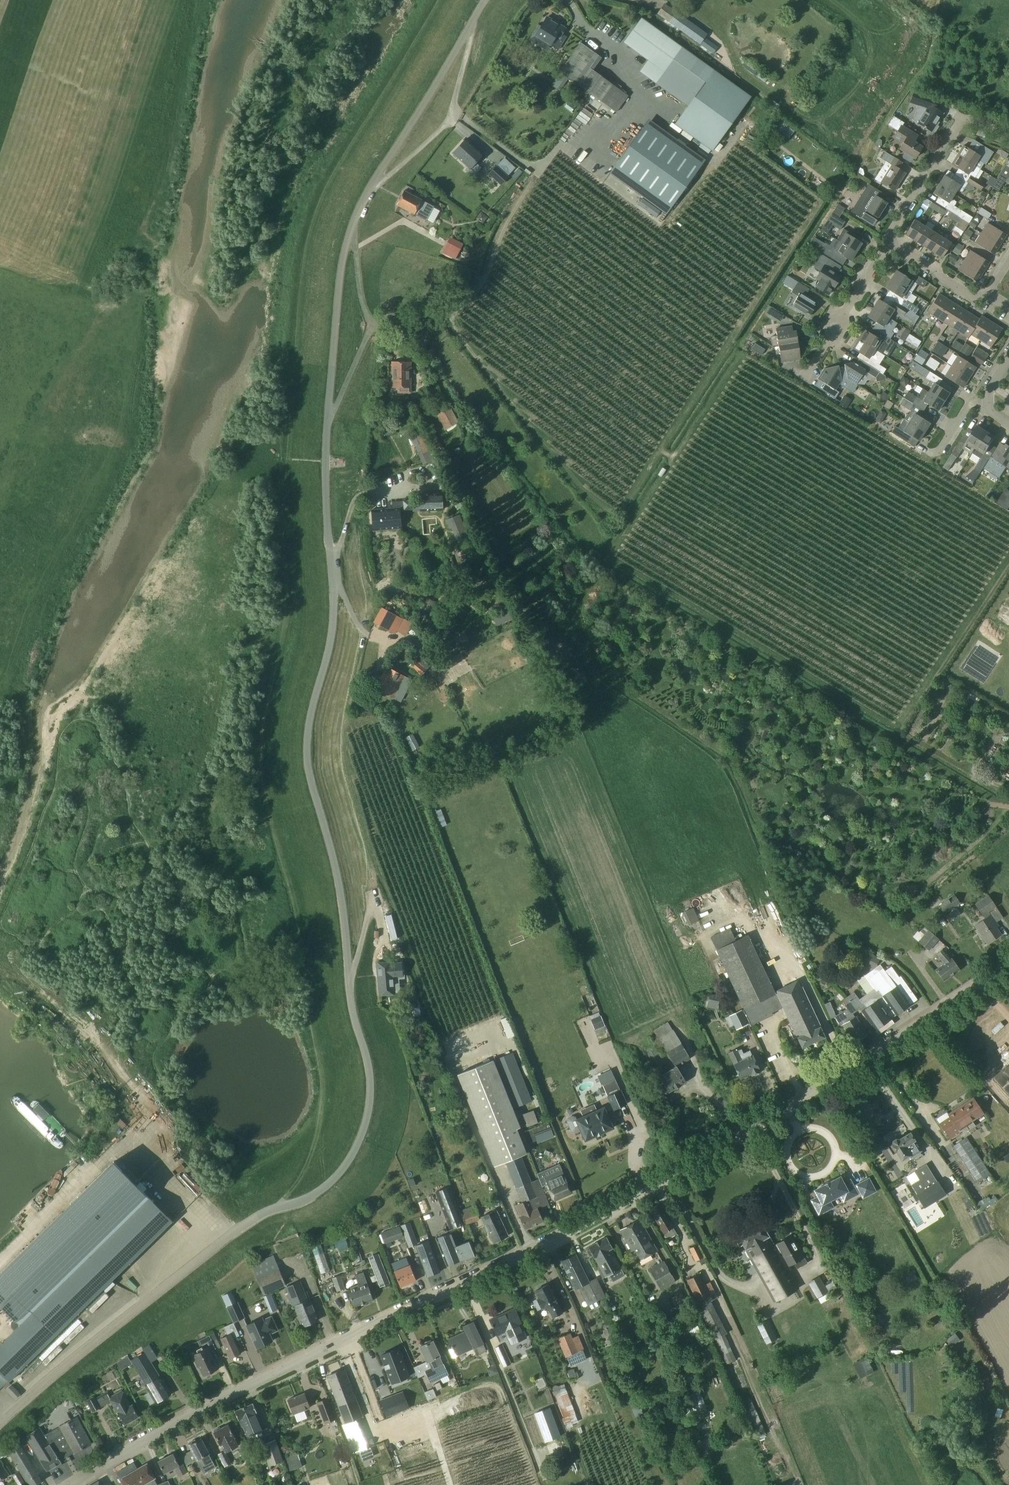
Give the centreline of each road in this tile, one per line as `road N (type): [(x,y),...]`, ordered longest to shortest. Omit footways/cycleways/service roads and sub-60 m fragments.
road 1 (unclassified): [(485,0),(359,209),(336,319),(326,480),(334,618),(307,752),(369,1069),(362,1136),(328,1185),(226,1238),(0,1422)]
road 2 (unclassified): [(70,1484),(254,1382),(667,1178),(1008,964)]
road 3 (residential): [(892,241),(957,126),(968,119),(1008,134)]

